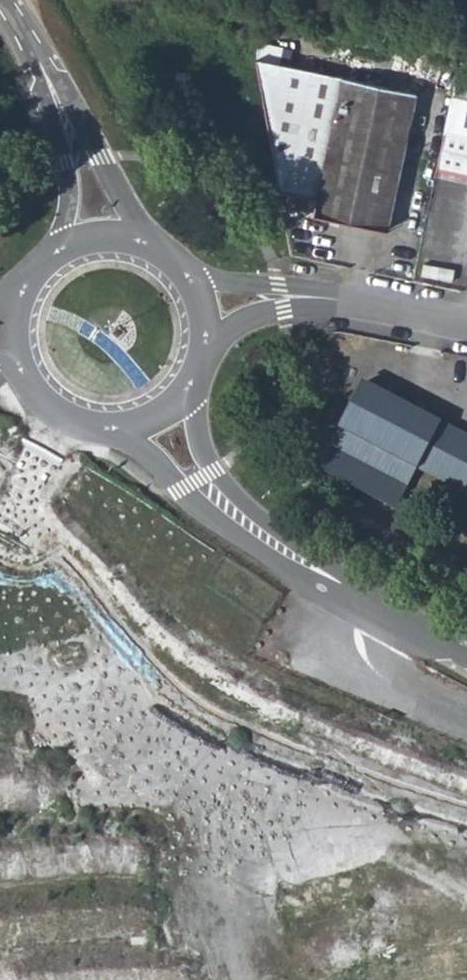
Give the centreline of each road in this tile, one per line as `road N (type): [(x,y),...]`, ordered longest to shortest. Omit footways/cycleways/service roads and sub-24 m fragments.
road 1 (tertiary): [(152,415),(199,480),(238,516),(466,658)]
road 2 (residential): [(466,324),(339,299),(197,305)]
road 3 (tertiary): [(1,0),(45,71),(81,157),(99,242)]
road 4 (tertiary): [(19,322),(34,385),(67,414),(110,425),(152,415)]
road 5 (tertiary): [(152,415),(195,368),(197,305)]
road 6 (tertiary): [(197,305),(159,256),(99,242)]
road 7 (tertiary): [(99,242),(45,269),(19,322)]

